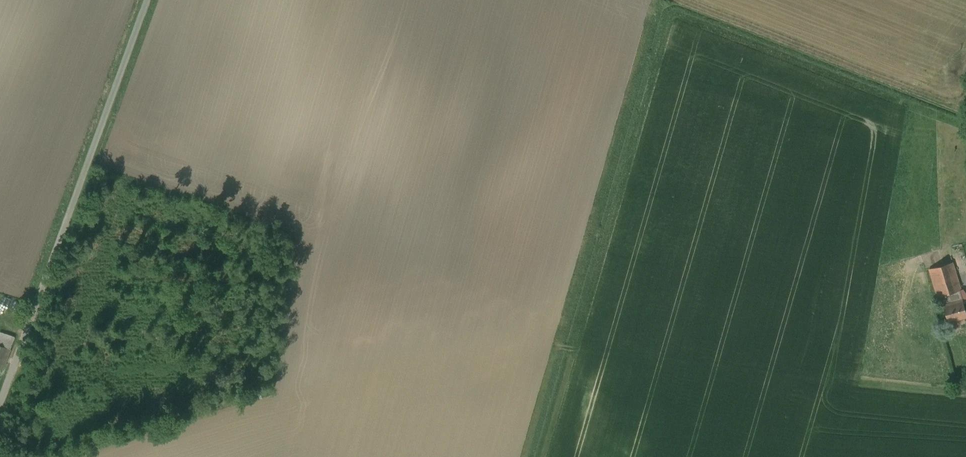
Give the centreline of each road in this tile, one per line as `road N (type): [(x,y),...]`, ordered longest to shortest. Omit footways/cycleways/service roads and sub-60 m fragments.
road 1 (unclassified): [(146,0),(0,404)]

